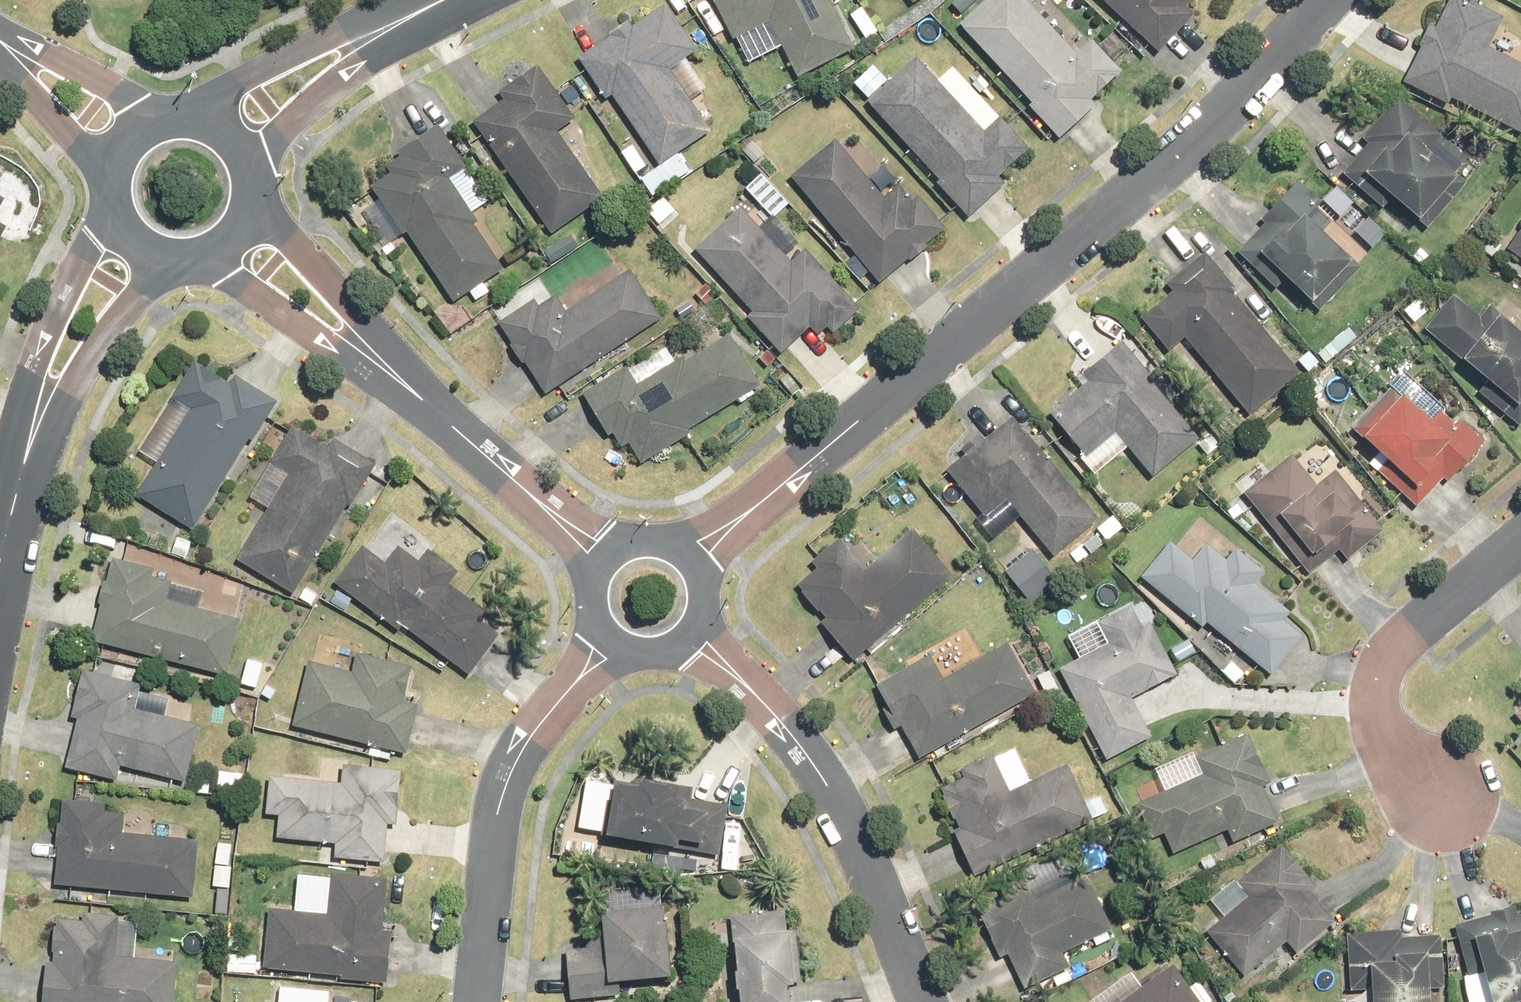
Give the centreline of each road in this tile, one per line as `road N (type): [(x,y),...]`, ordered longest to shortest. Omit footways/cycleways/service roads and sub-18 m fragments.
road 1 (residential): [(797,474),(1226,113),(1324,0)]
road 2 (residential): [(1444,805),(1390,734),(1381,692),(1390,657),(1520,545)]
road 3 (residential): [(769,708),(840,804),(918,1001)]
road 4 (residential): [(552,711),(496,810),(475,1001)]
road 5 (residential): [(252,196),(424,401)]
road 6 (residential): [(424,401),(200,258)]
road 7 (tertiary): [(33,436),(37,375),(109,193)]
road 8 (tertiary): [(174,119),(285,59),(399,24)]
road 9 (tertiary): [(176,261),(114,323),(33,436)]
road 10 (tertiary): [(399,24),(280,133),(251,175)]
road 11 (residential): [(0,32),(162,121)]
road 12 (residential): [(111,175),(0,55)]
road 13 (residential): [(673,549),(729,524),(797,474)]
road 14 (tertiary): [(33,436),(0,573)]
road 15 (residential): [(797,474),(695,571)]
road 16 (residential): [(424,401),(524,489)]

